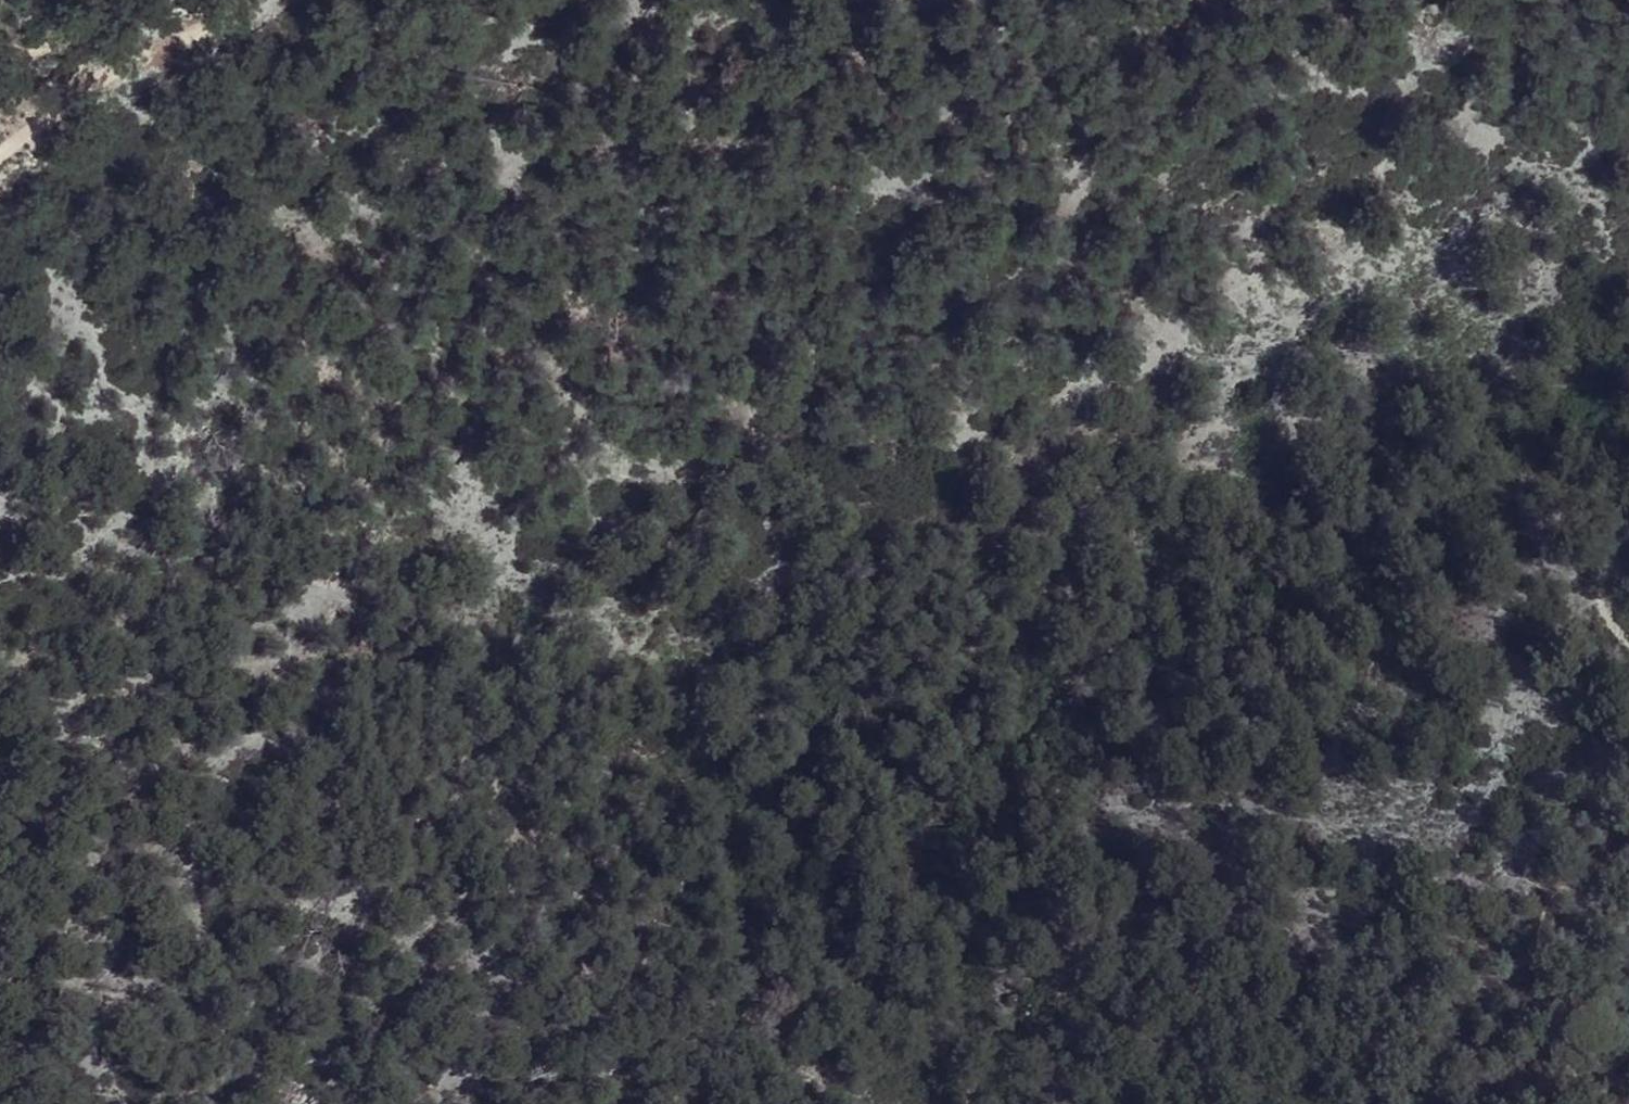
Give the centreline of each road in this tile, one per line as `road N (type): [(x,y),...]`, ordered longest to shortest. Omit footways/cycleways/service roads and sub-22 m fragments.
road 1 (track): [(254,0),(147,59),(0,169)]

